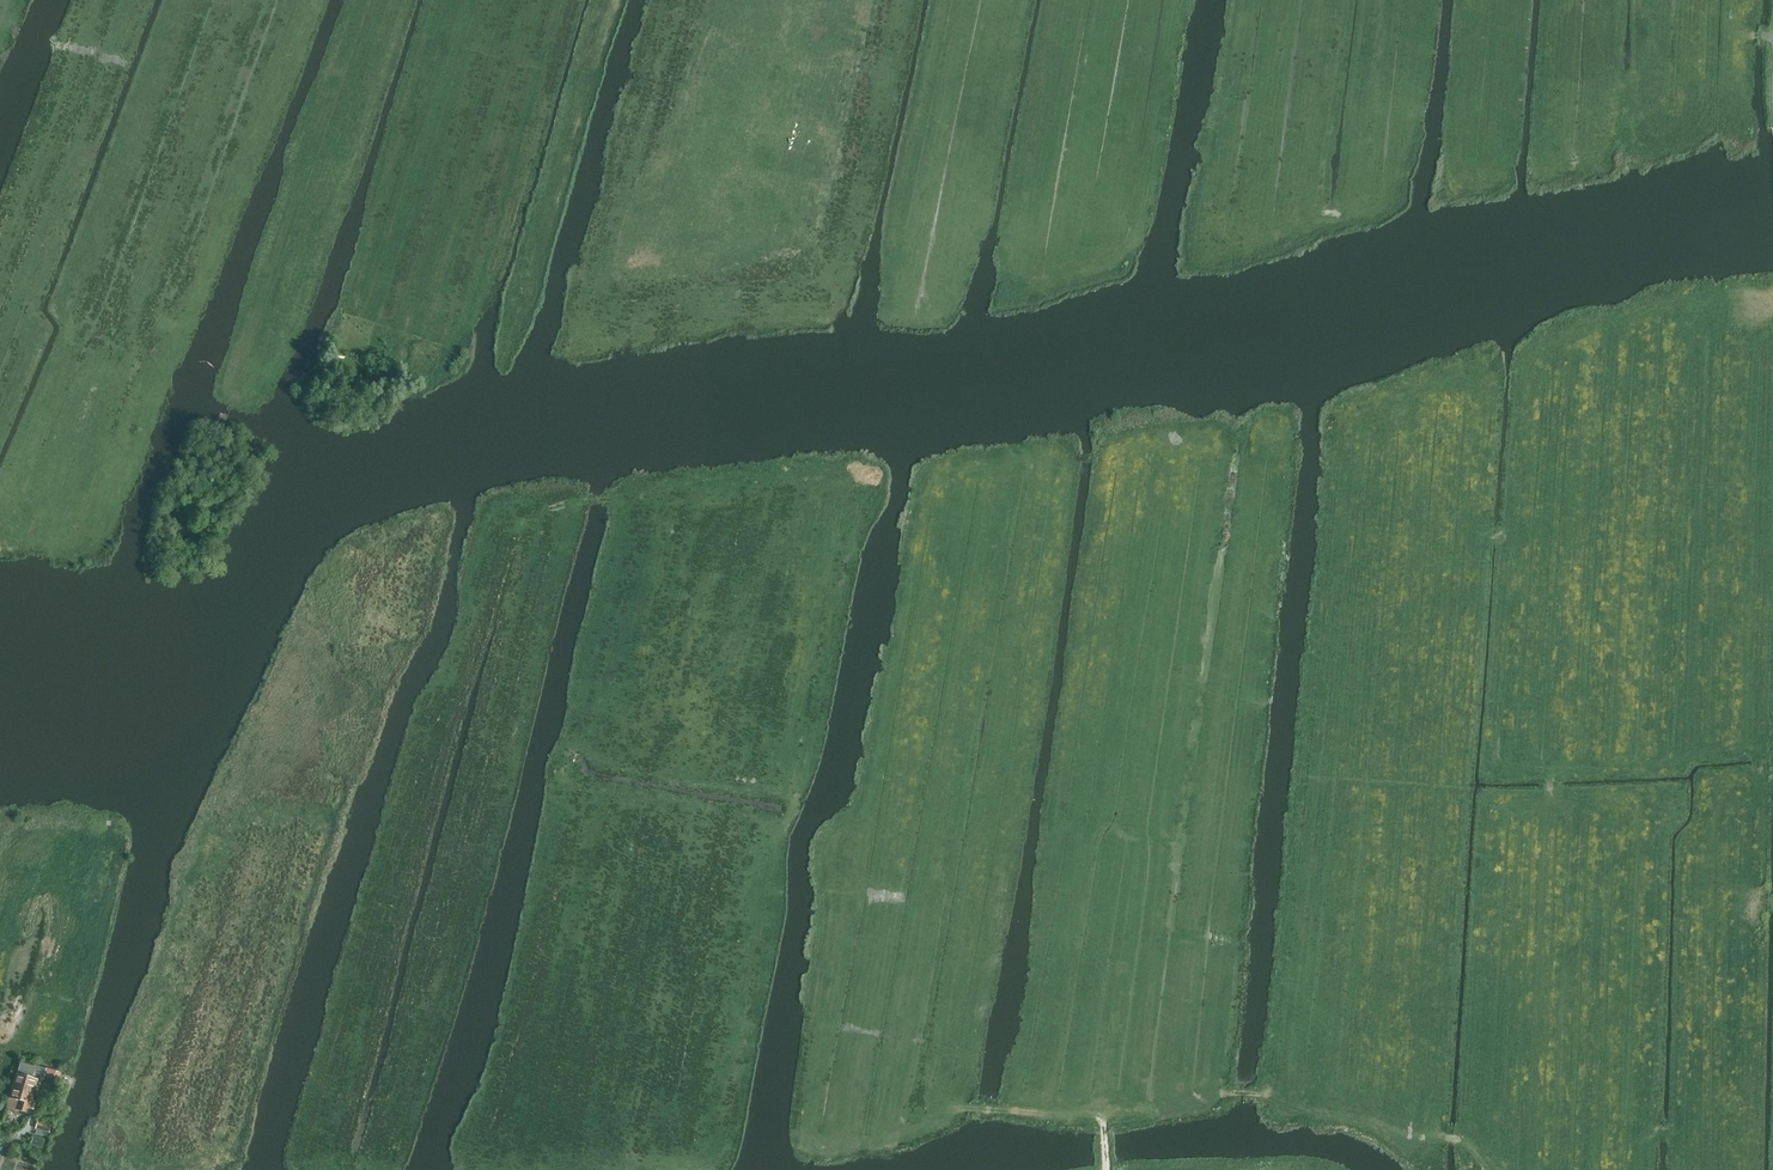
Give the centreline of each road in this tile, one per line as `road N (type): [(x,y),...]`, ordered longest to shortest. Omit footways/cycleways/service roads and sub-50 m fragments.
road 1 (track): [(1107,1169),(1105,1117),(1234,1094),(1355,1108),(1462,1139),(1493,1169)]

